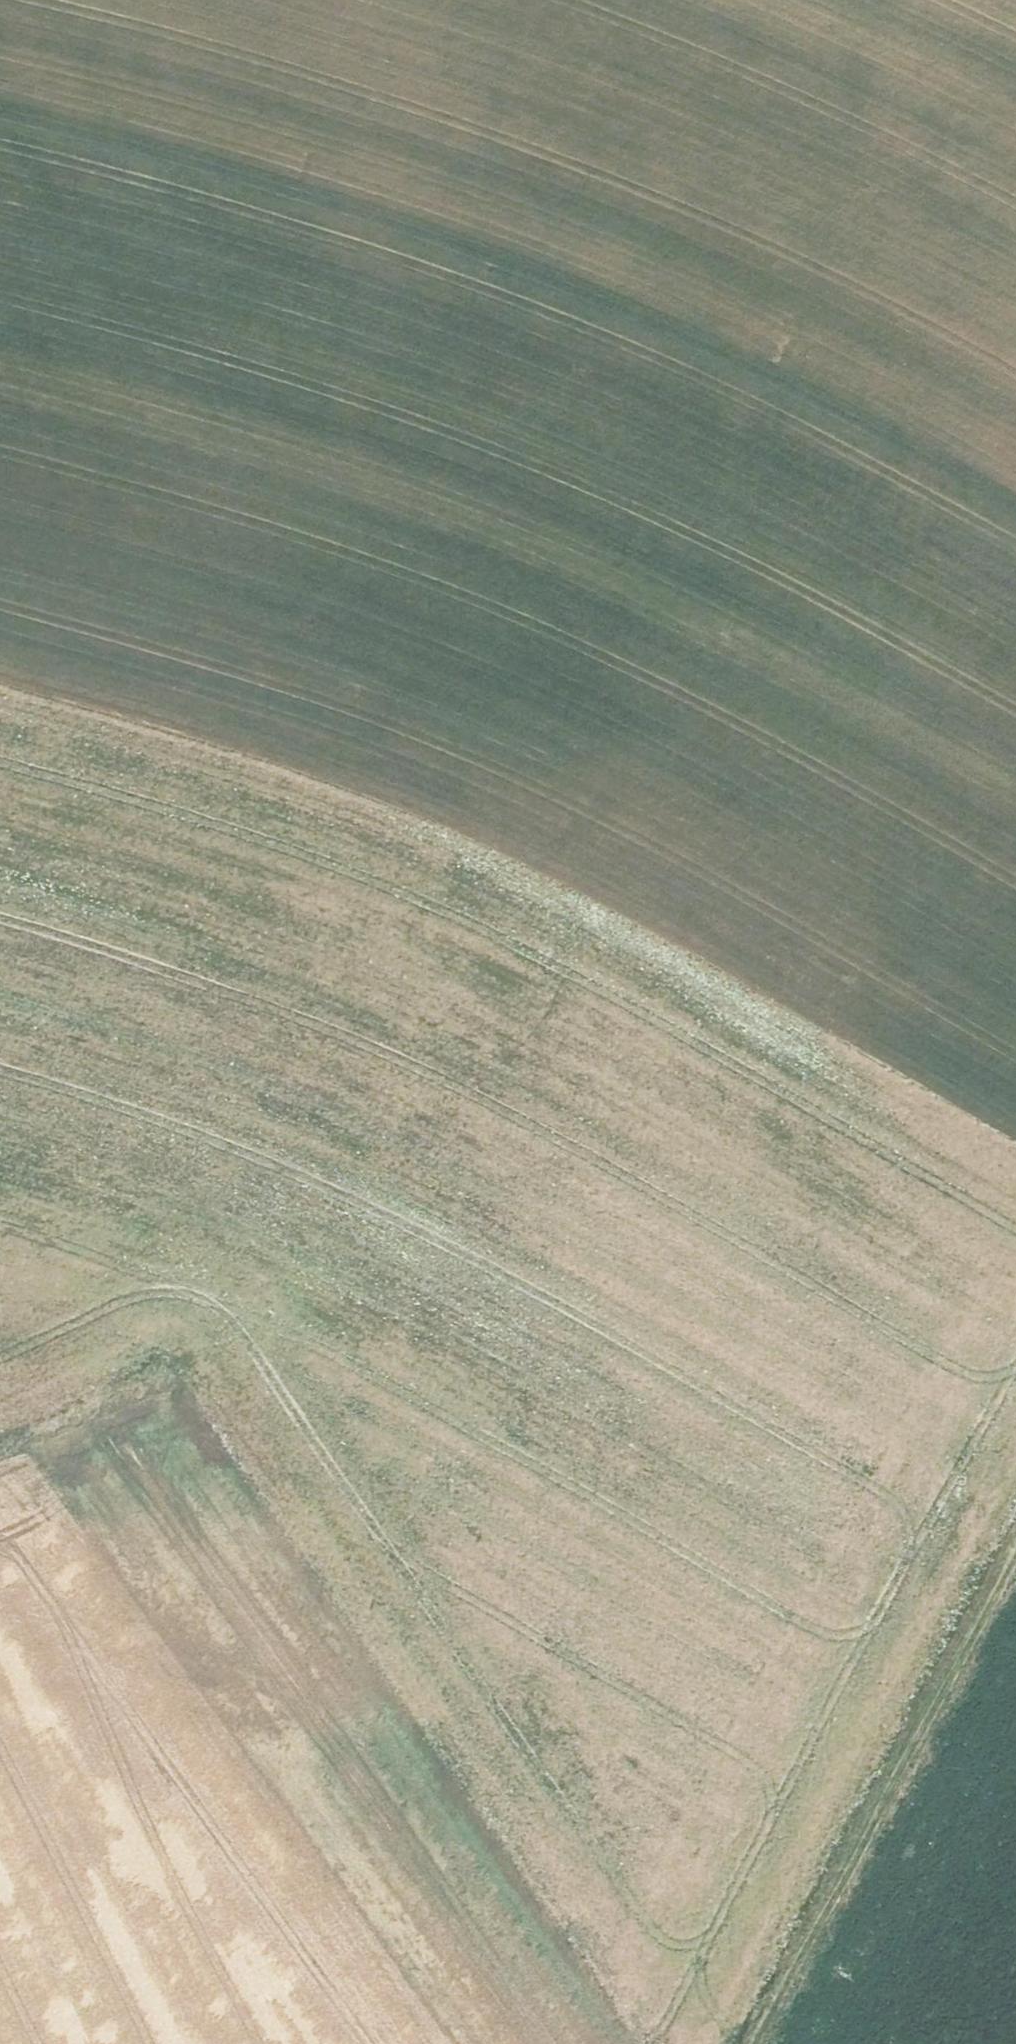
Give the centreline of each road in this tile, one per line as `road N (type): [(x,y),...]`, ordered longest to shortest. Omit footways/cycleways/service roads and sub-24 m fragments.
road 1 (track): [(747,2043),(1015,1544)]
road 2 (track): [(0,1448),(149,1385)]

